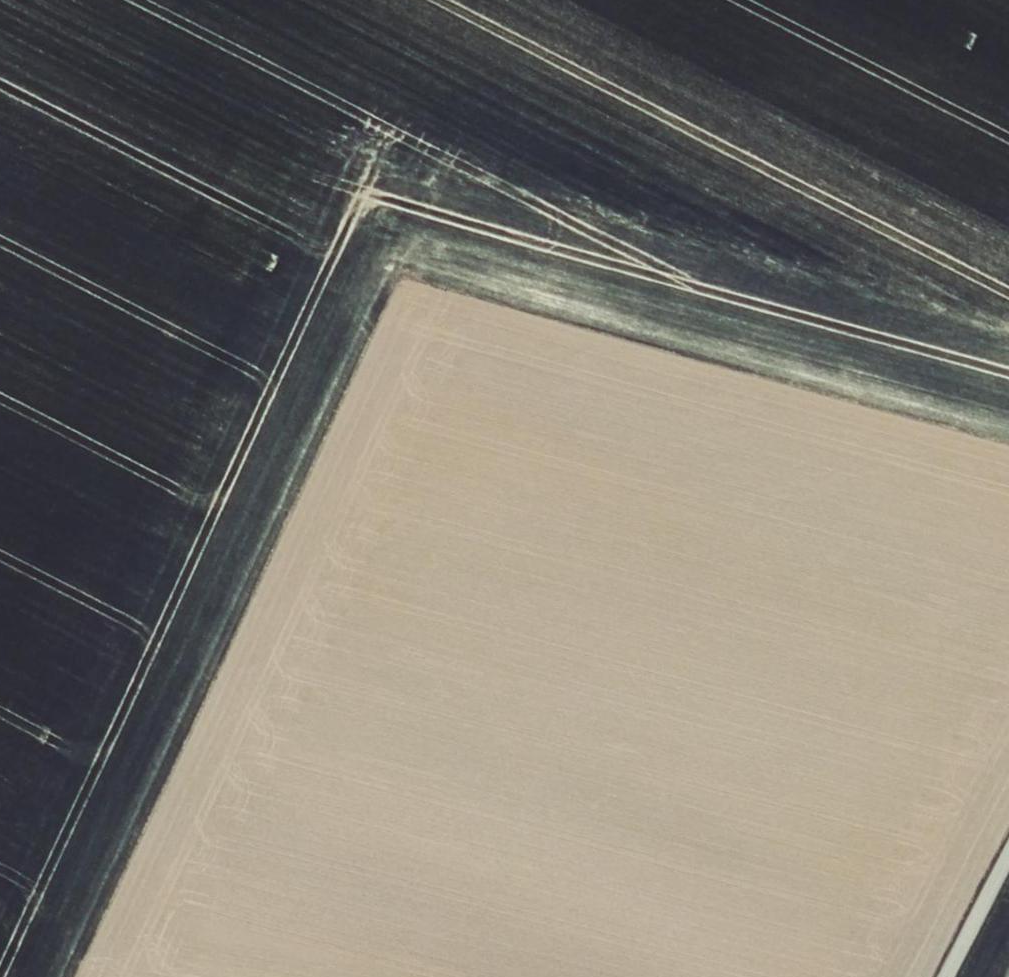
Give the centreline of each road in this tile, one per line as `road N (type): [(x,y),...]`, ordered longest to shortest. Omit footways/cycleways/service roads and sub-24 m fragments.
road 1 (residential): [(1008,854),(946,976)]

